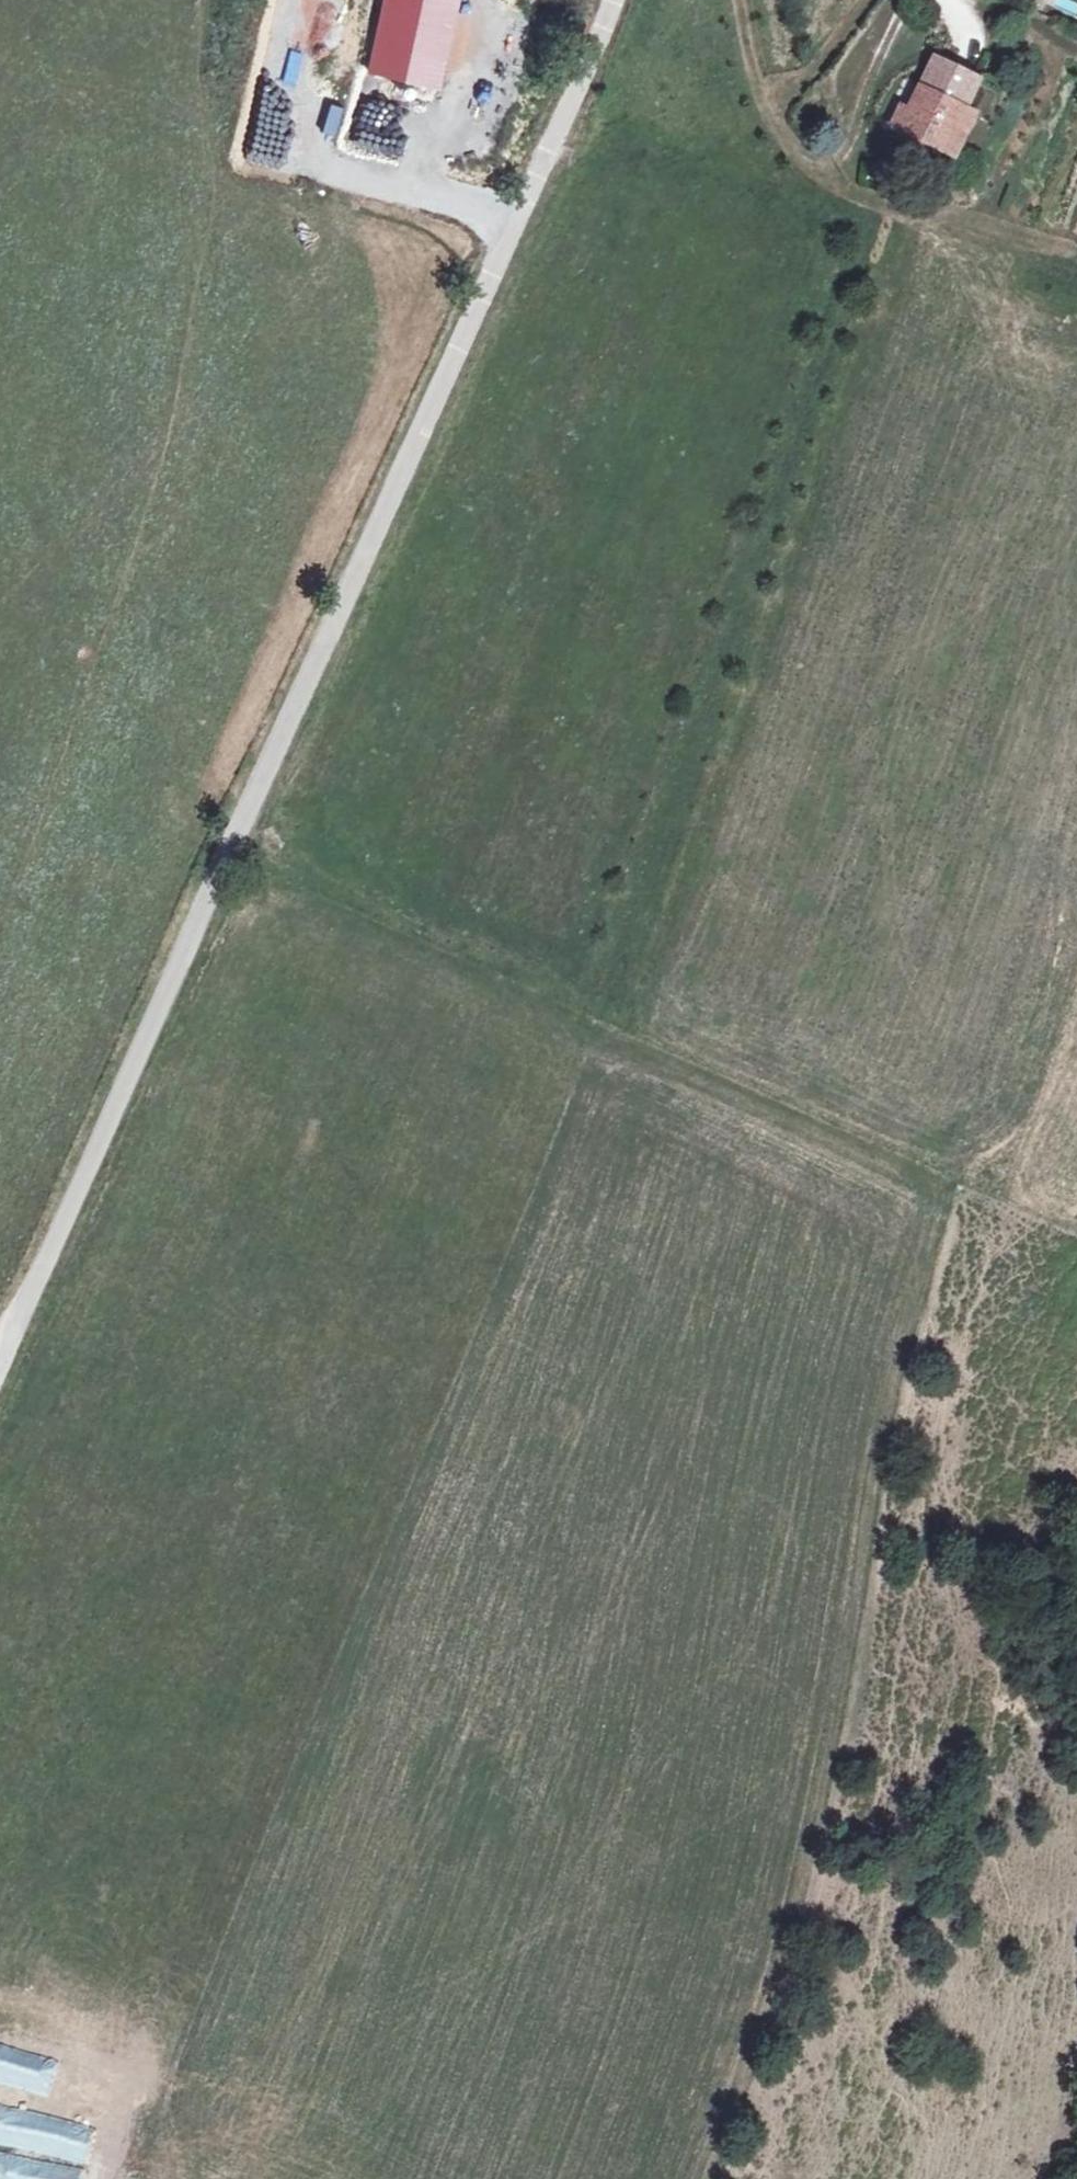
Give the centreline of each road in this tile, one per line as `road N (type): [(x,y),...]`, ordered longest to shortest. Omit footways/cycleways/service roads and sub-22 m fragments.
road 1 (unclassified): [(615,0),(0,1362)]
road 2 (track): [(741,0),(762,95),(789,146),(812,165),(834,167),(911,0)]

